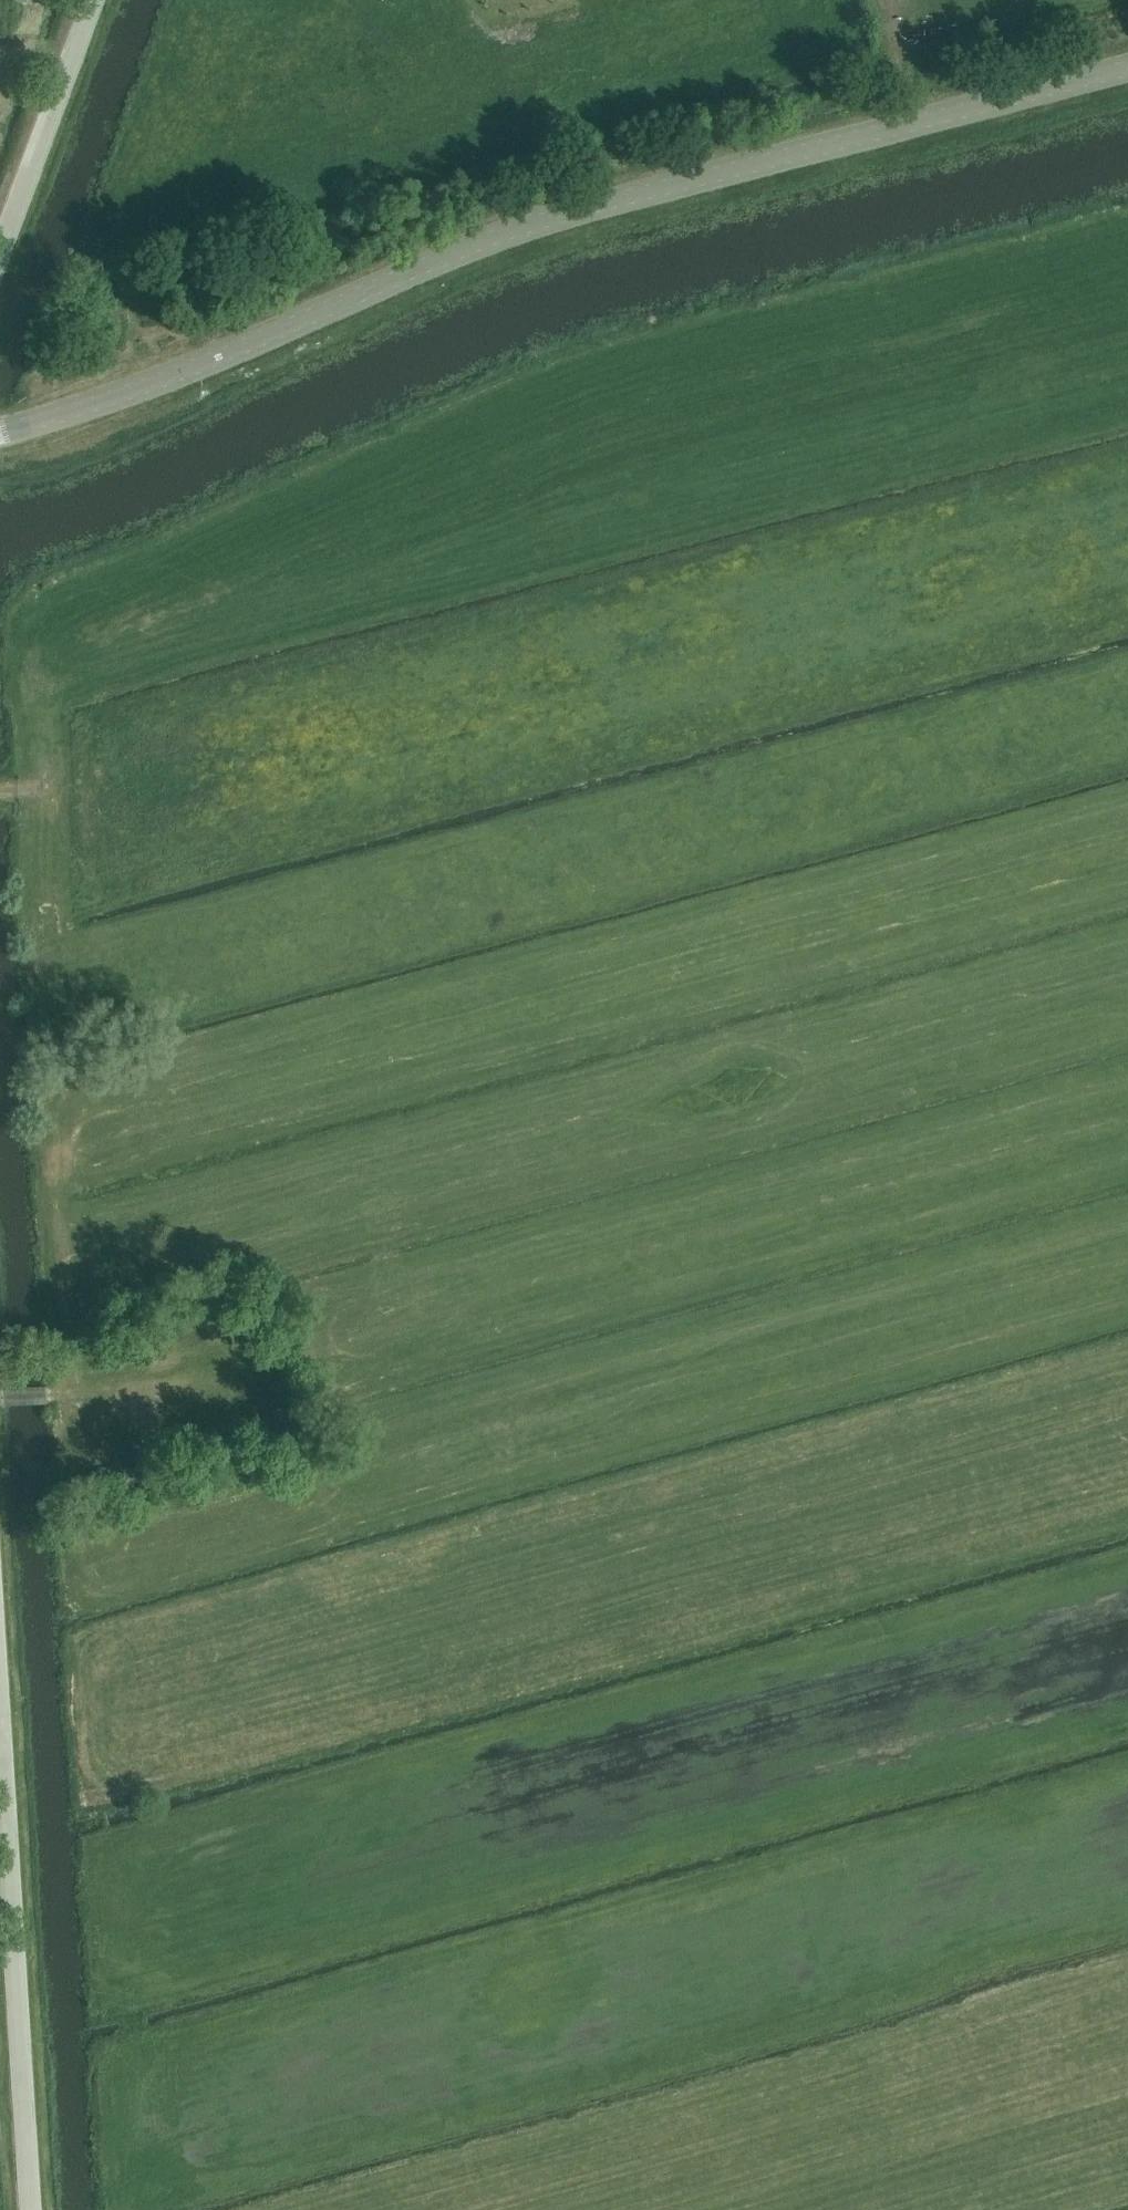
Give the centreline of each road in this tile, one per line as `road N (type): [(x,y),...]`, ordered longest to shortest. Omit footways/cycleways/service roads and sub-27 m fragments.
road 1 (tertiary): [(0,430),(116,395),(560,210),(1127,69)]
road 2 (unclassified): [(27,2209),(0,1786)]
road 3 (unclassified): [(0,246),(92,0)]

